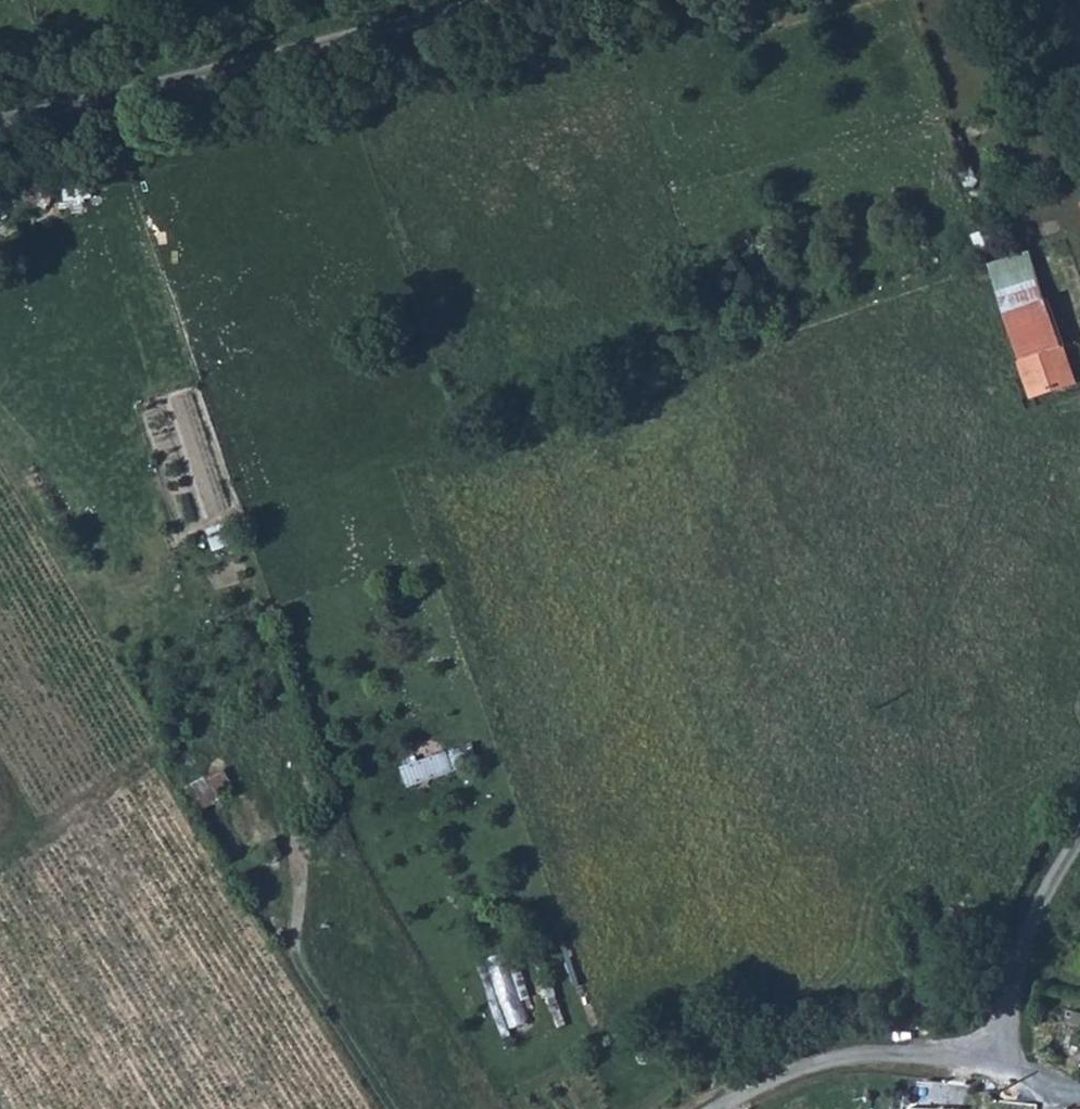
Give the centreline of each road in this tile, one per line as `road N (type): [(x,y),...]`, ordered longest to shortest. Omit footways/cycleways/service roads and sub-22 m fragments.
road 1 (unclassified): [(461,0),(60,124),(0,133)]
road 2 (unclassified): [(1019,1108),(1008,1055),(1018,959),(1079,837)]

